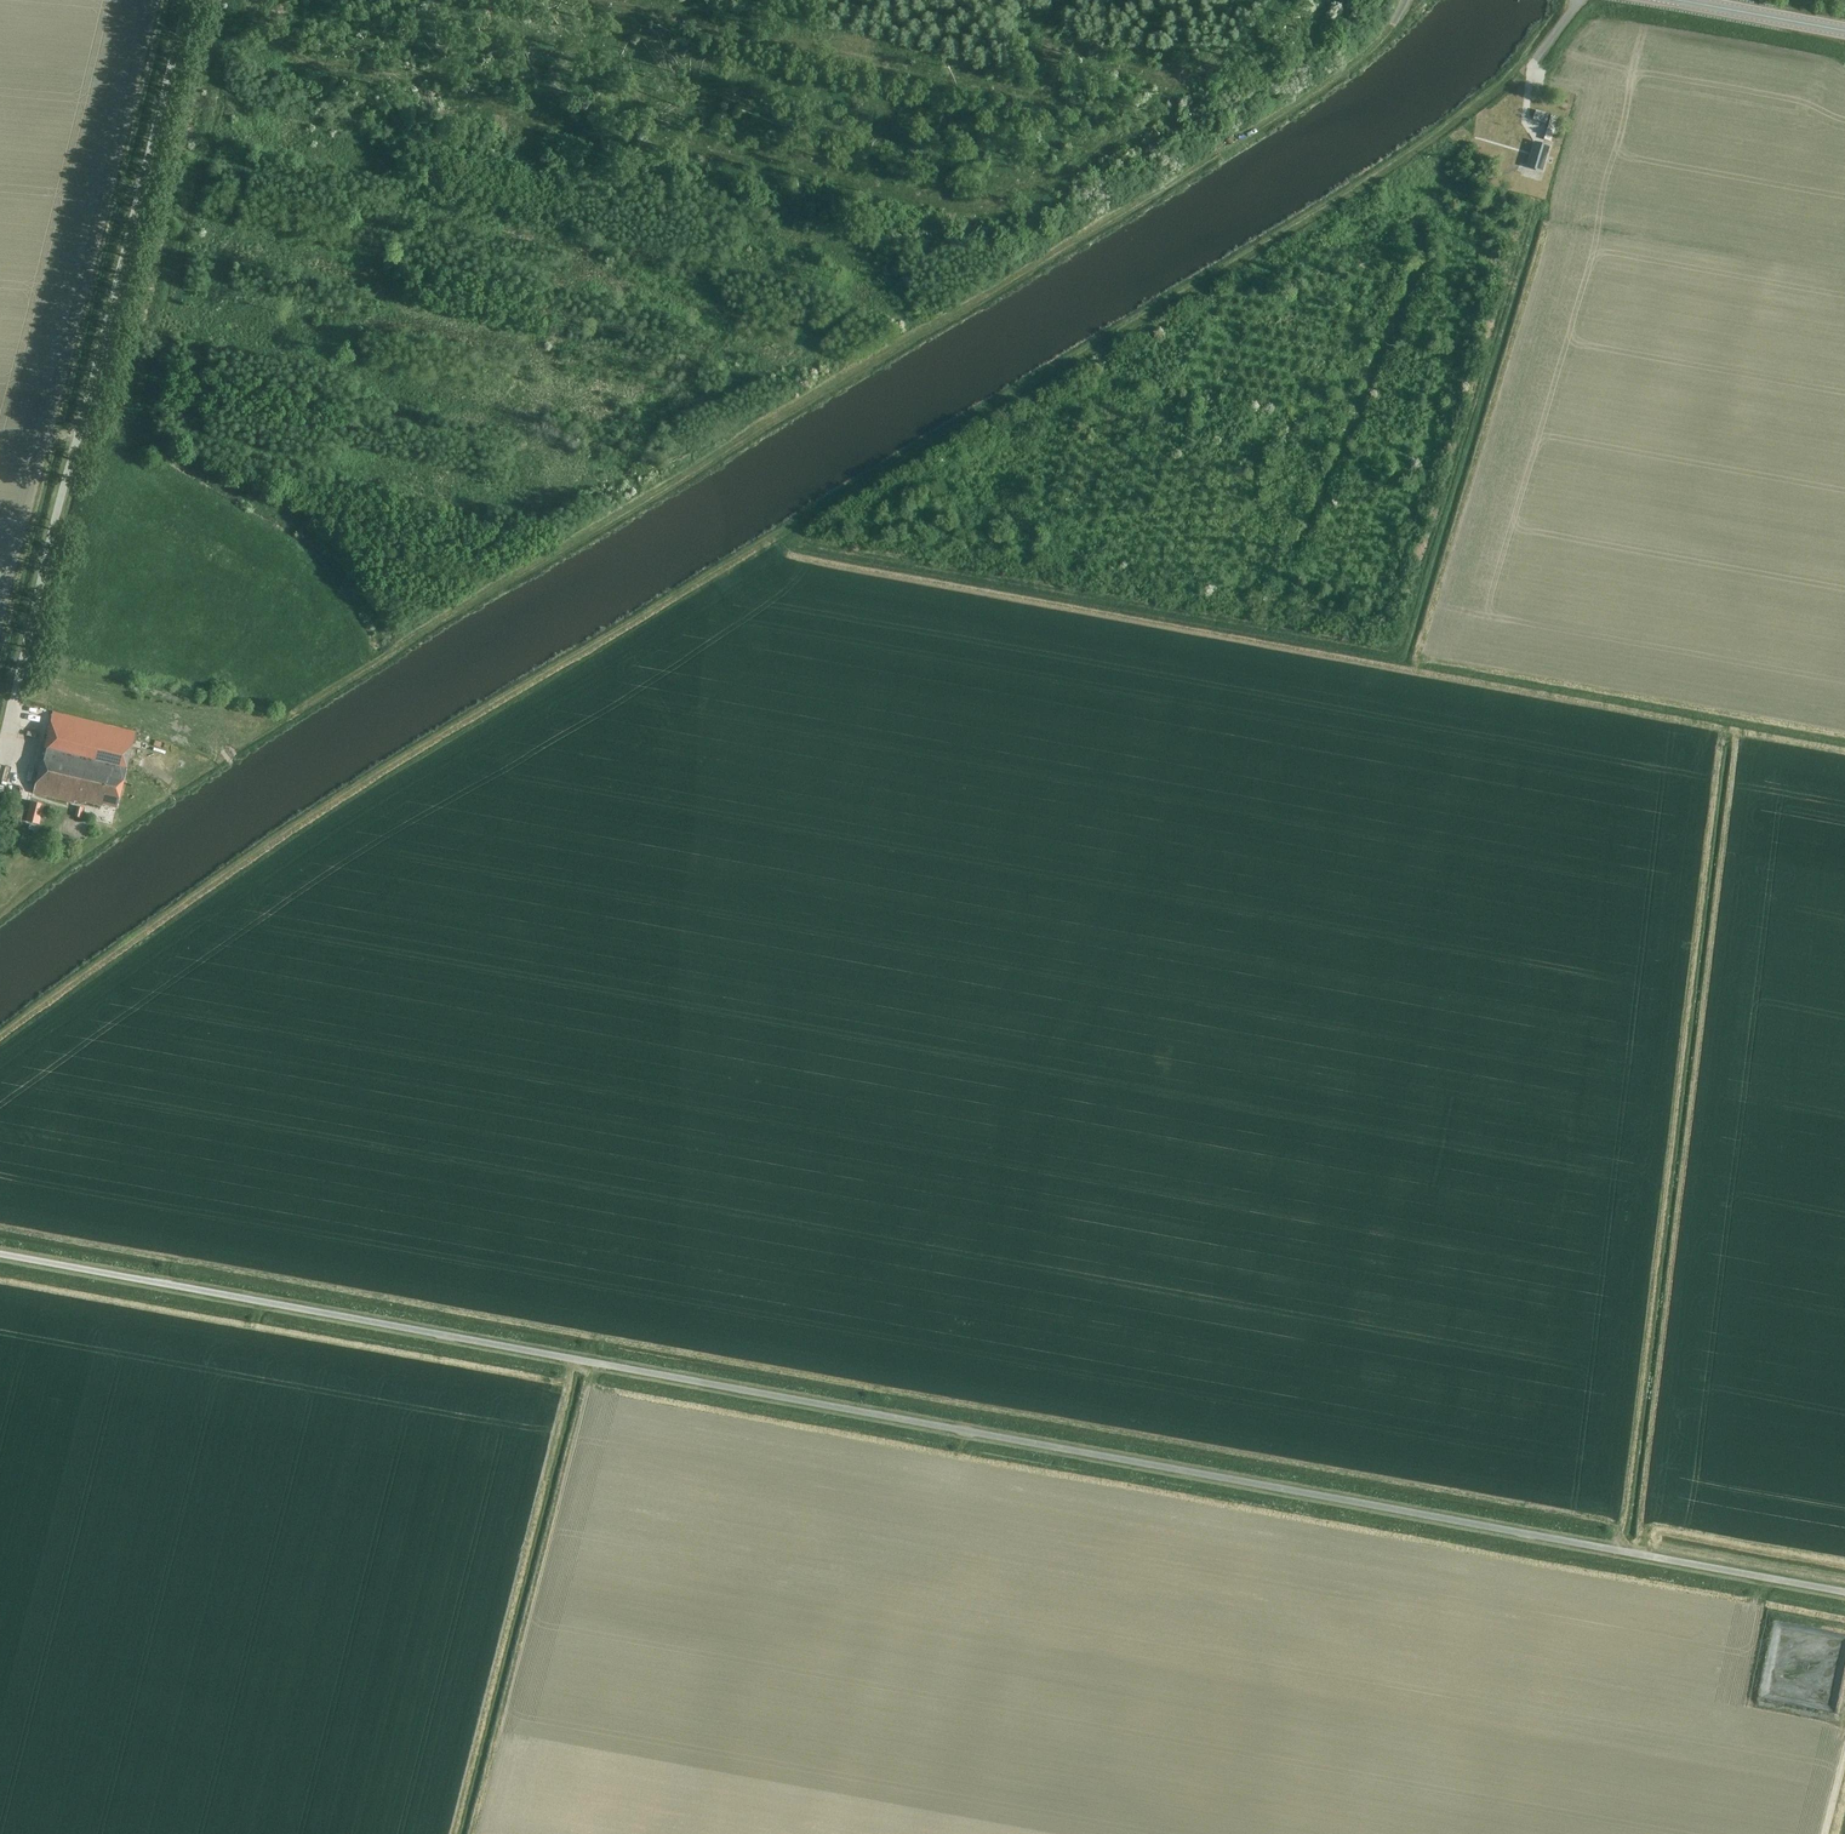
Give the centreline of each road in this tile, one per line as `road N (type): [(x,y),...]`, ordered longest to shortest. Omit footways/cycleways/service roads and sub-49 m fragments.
road 1 (unclassified): [(1844,1592),(0,1254)]
road 2 (unclassified): [(0,773),(188,0)]
road 3 (secondary): [(1844,29),(1684,0)]

